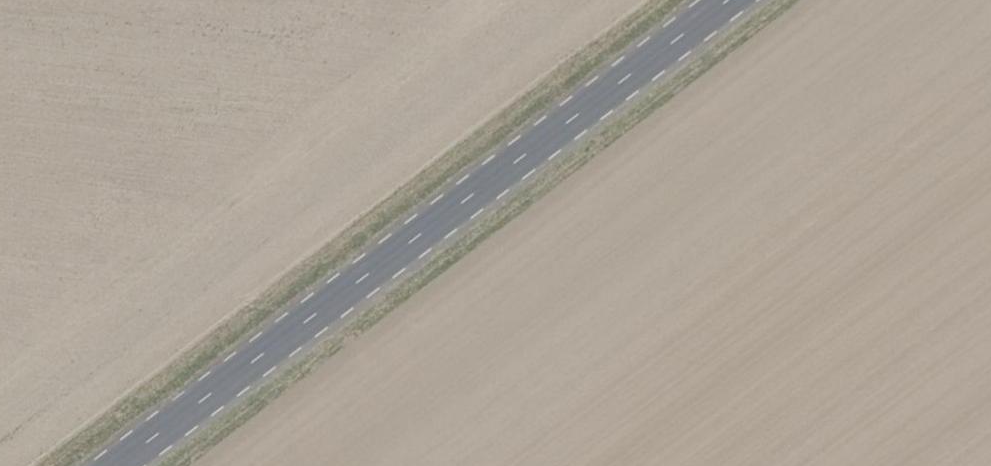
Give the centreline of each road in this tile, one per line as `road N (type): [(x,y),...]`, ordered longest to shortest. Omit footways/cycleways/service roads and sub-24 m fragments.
road 1 (primary): [(728,0),(114,465)]

